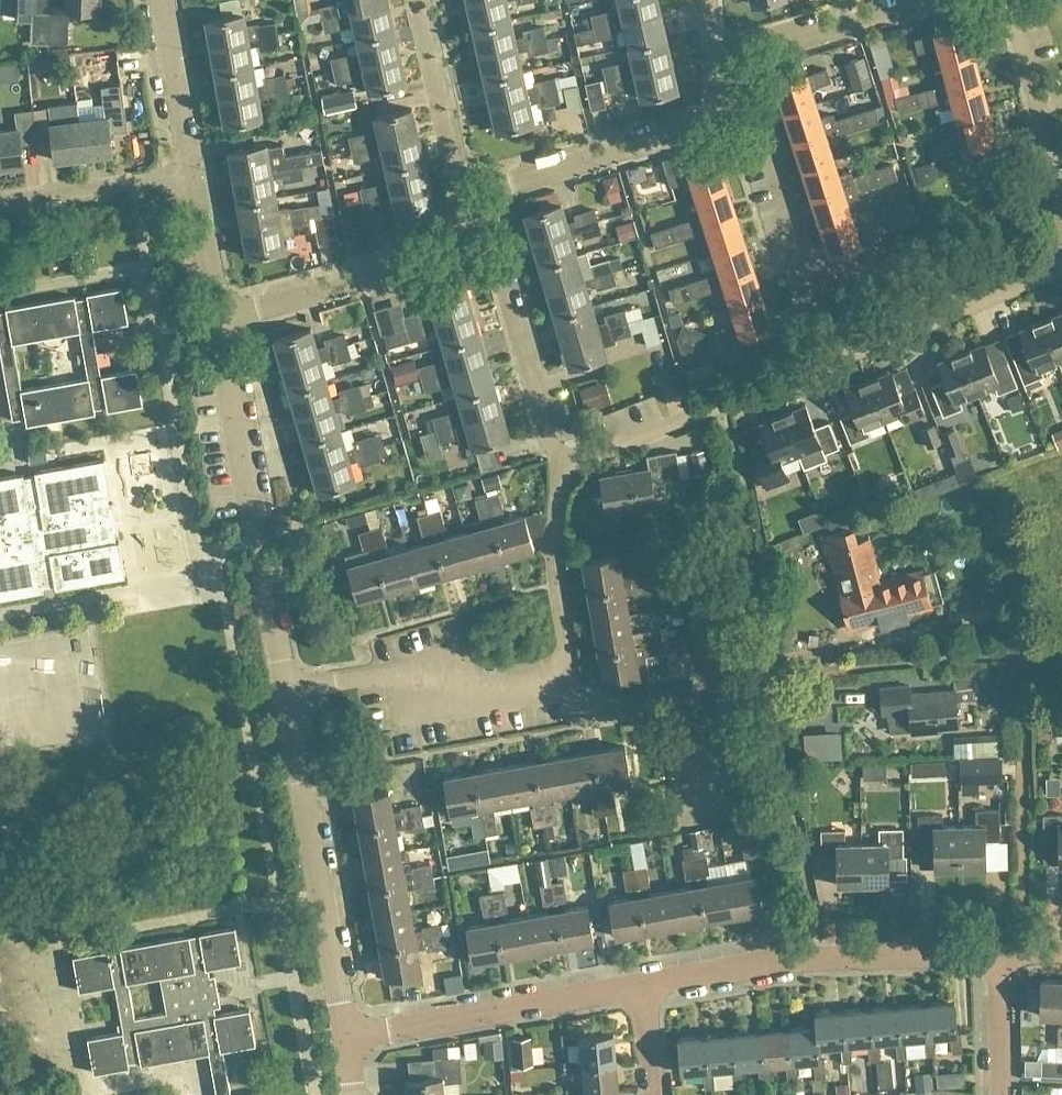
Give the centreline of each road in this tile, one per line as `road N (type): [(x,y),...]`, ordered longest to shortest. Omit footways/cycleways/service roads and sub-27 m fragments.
road 1 (residential): [(562,470),(1061,269)]
road 2 (residential): [(284,693),(218,323)]
road 3 (residential): [(644,988),(793,959),(998,954)]
road 4 (residential): [(346,1040),(284,693)]
road 5 (residential): [(346,1040),(644,988)]
road 6 (residential): [(572,680),(506,692),(400,674),(284,693)]
road 7 (residential): [(473,197),(695,131),(733,101)]
road 8 (residential): [(218,323),(463,250)]
road 9 (residential): [(562,470),(492,261),(463,250)]
road 10 (residential): [(821,319),(759,118),(733,101)]
road 11 (residential): [(1061,209),(1007,0)]
road 12 (residential): [(572,680),(552,562),(562,470)]
road 13 (residential): [(734,60),(934,0)]
road 14 (residential): [(473,197),(457,180),(415,0)]
road 15 (residential): [(0,199),(189,177)]
road 16 (residential): [(189,177),(161,0)]
road 17 (residential): [(572,680),(579,713),(693,693)]
road 18 (residential): [(218,323),(189,177)]
road 19 (residential): [(1002,1094),(998,954)]
road 20 (residential): [(709,690),(686,558)]
road 21 (residential): [(714,824),(693,693)]

